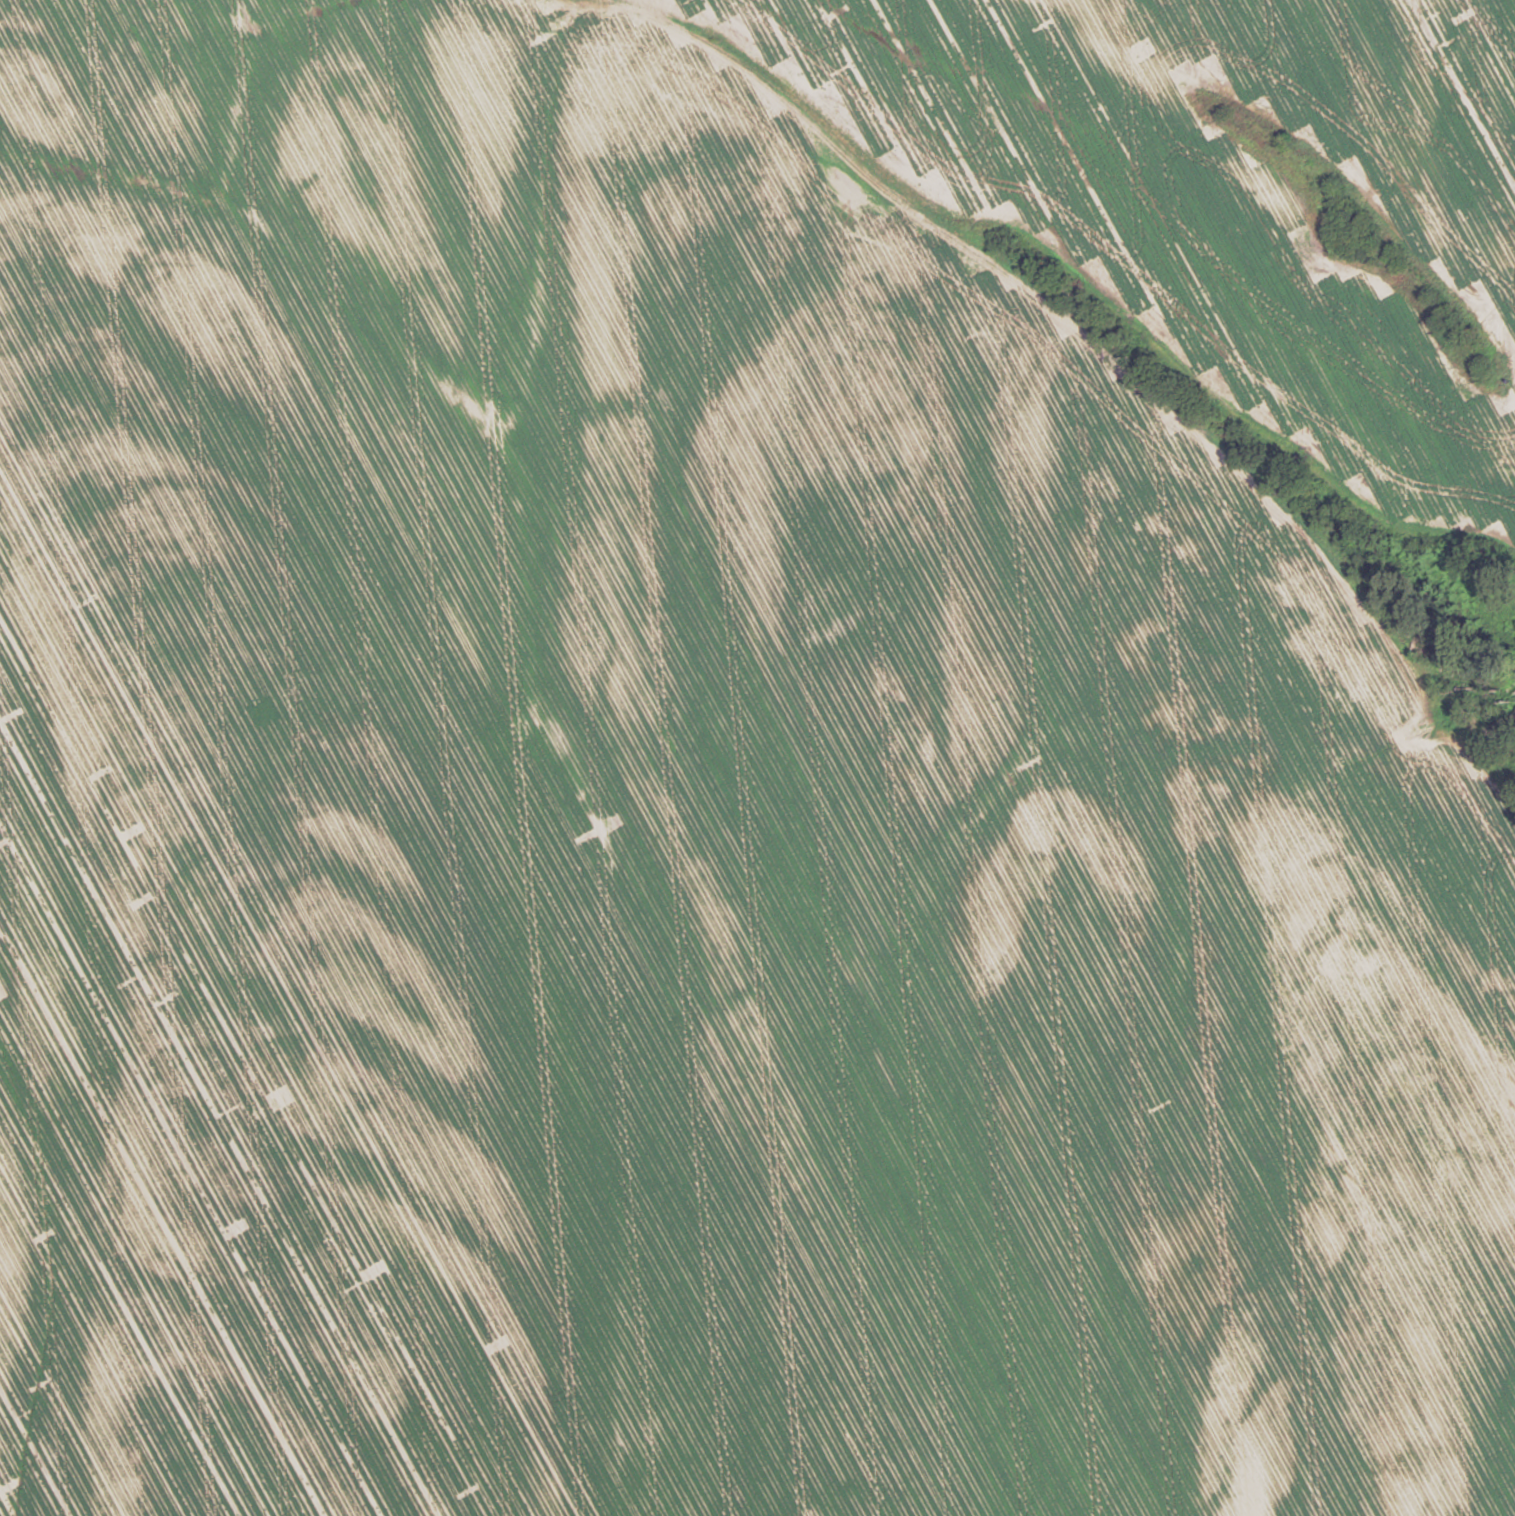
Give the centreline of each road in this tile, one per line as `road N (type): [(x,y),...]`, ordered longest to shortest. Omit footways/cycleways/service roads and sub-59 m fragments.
road 1 (track): [(1288,513),(1047,303),(879,194),(718,54),(627,18),(552,0)]
road 2 (track): [(346,0),(246,8),(224,0)]

